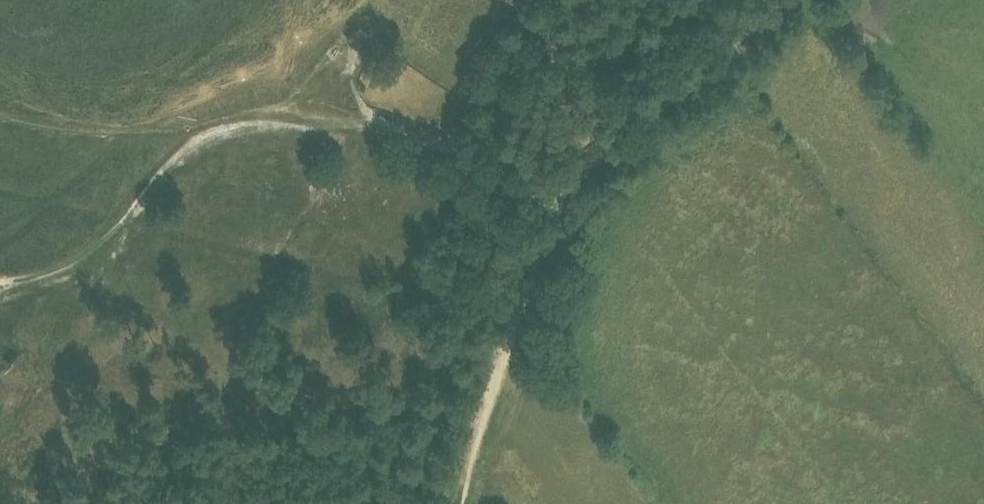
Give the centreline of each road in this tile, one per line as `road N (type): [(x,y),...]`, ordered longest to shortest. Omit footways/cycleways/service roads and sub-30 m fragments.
road 1 (track): [(768,0),(599,143),(563,189)]

